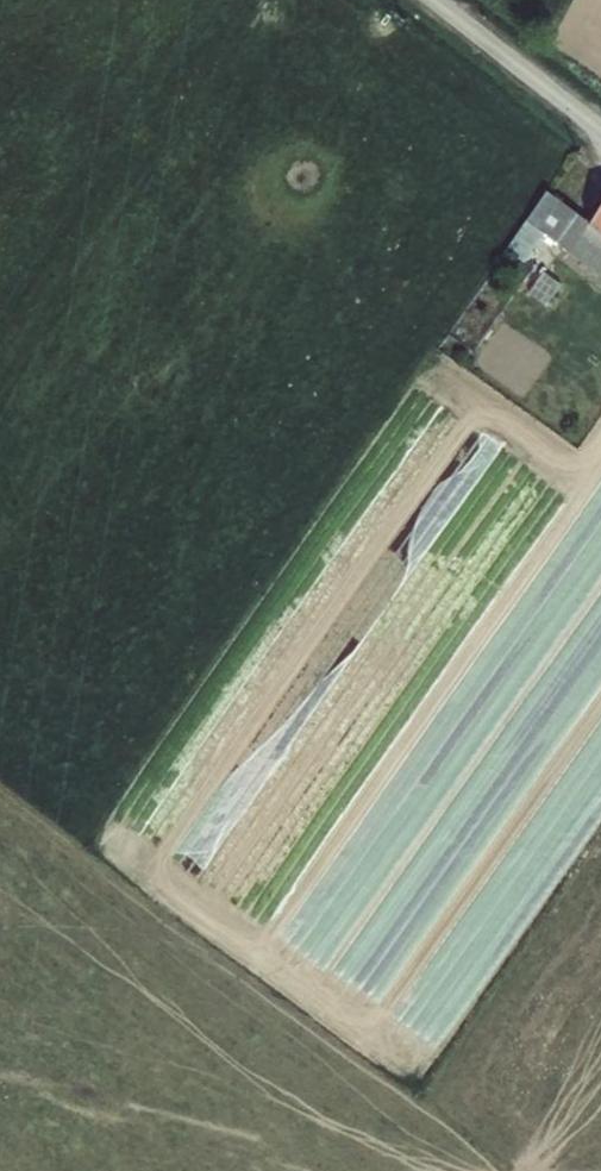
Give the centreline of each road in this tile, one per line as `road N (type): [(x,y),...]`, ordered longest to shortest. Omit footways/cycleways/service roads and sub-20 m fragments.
road 1 (residential): [(432,0),(600,130)]

